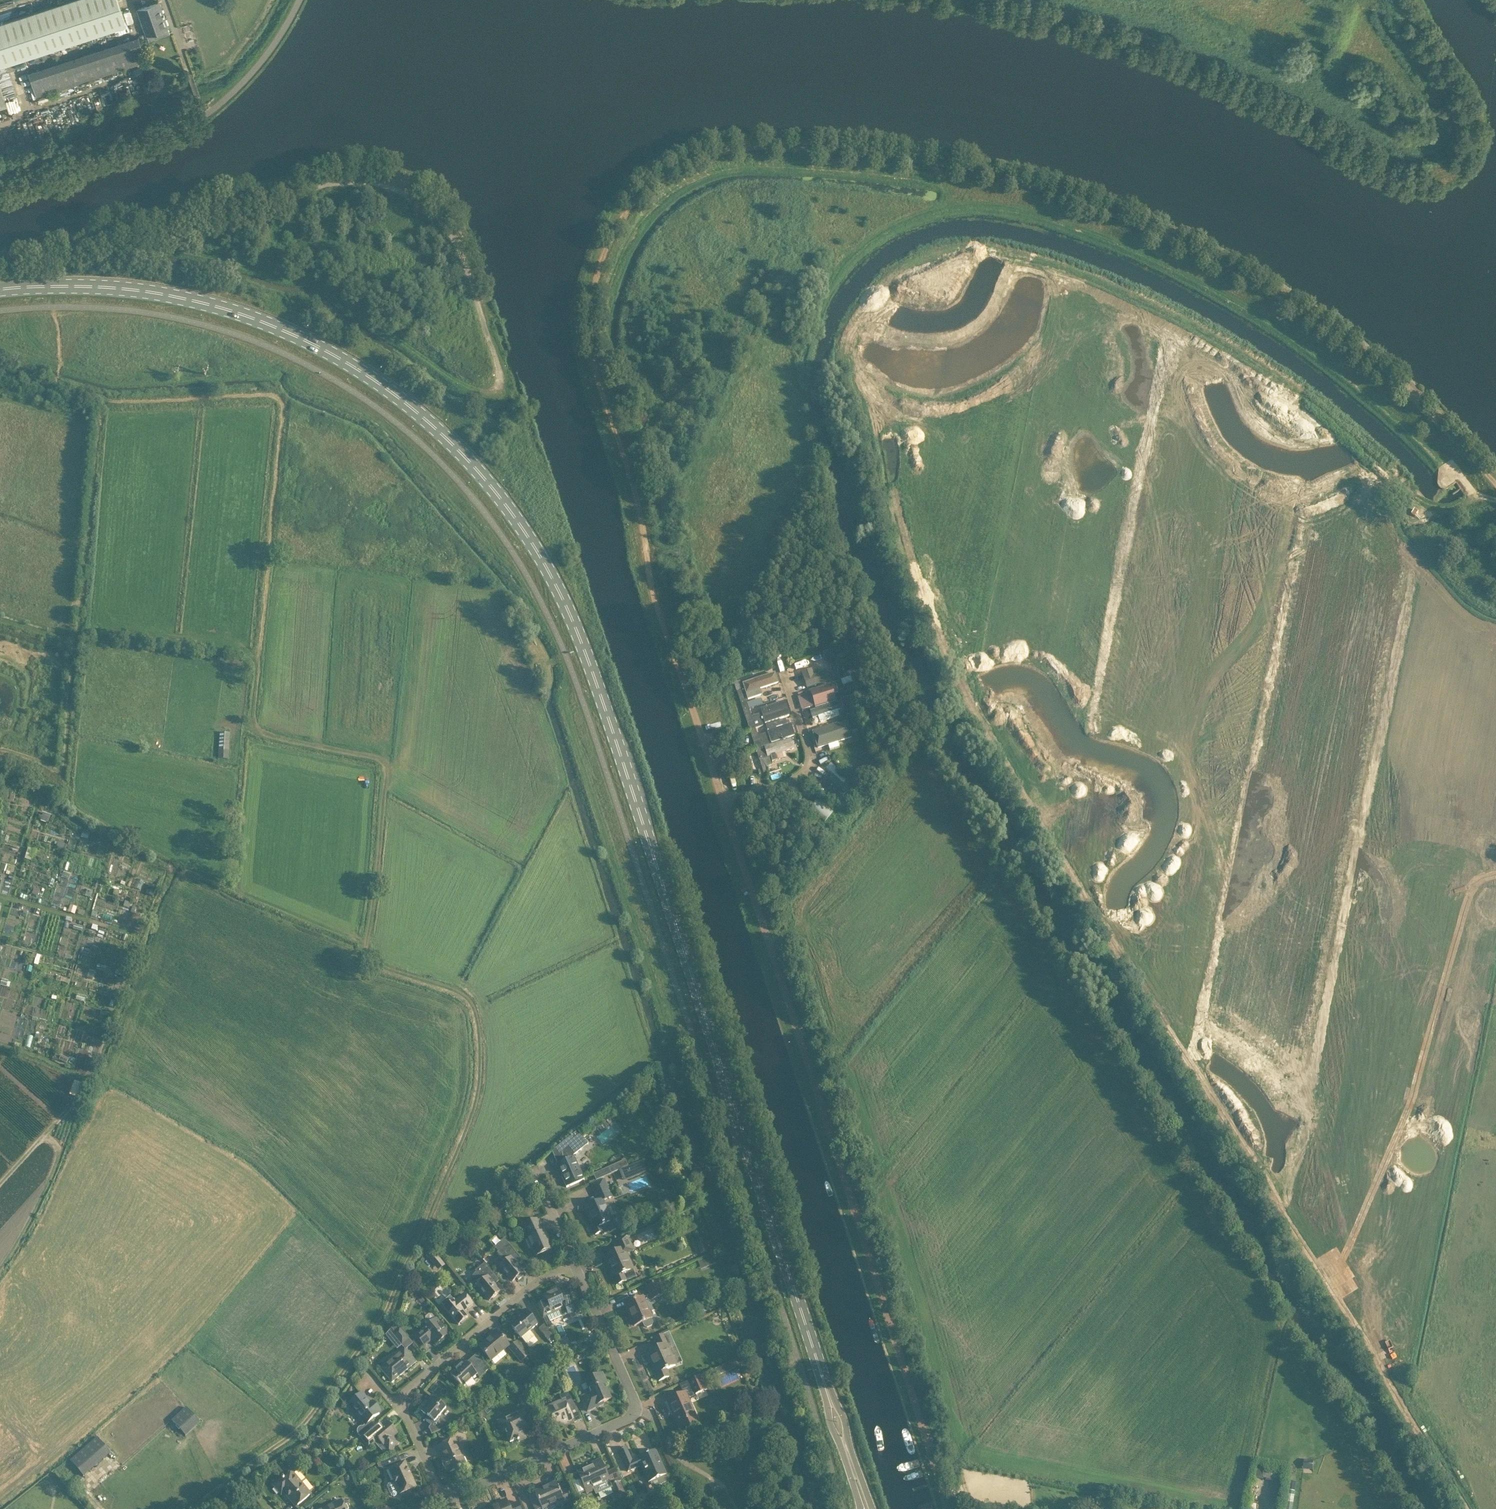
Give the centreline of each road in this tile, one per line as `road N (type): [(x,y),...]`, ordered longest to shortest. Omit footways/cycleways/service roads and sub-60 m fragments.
road 1 (track): [(721,805),(649,575),(636,490),(589,336),(594,291),(617,232),(640,197),(678,168),(739,150),(781,148),(932,162),(1177,239),(1330,329),(1495,485)]
road 2 (secondary): [(828,1396),(674,924),(565,624),(499,513),(381,387),(291,336),(210,307),(135,293),(0,291)]
road 3 (unclassified): [(951,1508),(721,805)]
road 4 (track): [(71,288),(80,243),(329,183),(376,179),(442,215),(461,245),(504,373)]
road 5 (unclassified): [(440,1501),(629,1415),(567,1260)]
road 6 (unclassified): [(295,0),(230,96),(190,124),(0,190)]
road 7 (unclassified): [(440,1501),(402,1418),(406,1390),(567,1260)]
road 8 (residential): [(721,805),(787,787),(809,765),(786,672)]

